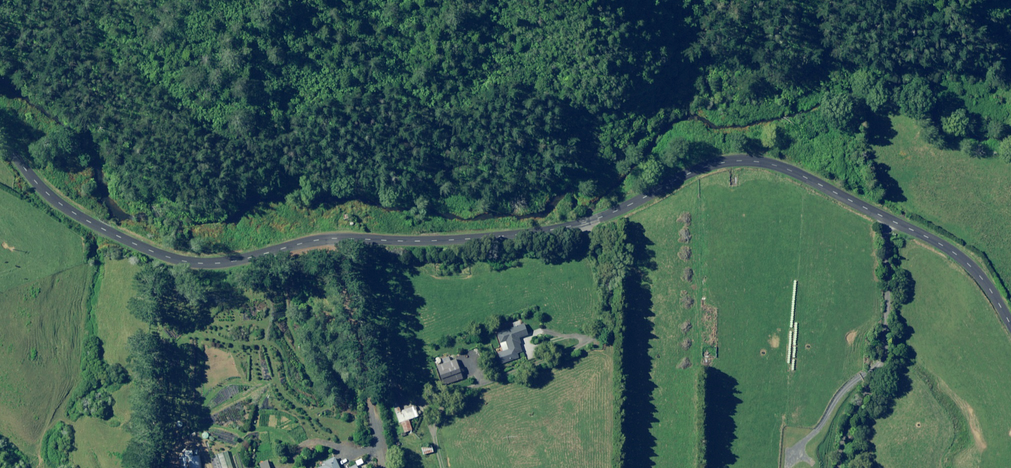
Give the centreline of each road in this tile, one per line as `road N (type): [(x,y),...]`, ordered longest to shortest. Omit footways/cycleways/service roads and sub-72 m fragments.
road 1 (tertiary): [(0,137),(69,210),(164,258),(210,263),(328,239),(544,232),(605,216),(719,163),(765,163),(951,251),(1010,326)]
road 2 (track): [(104,0),(112,59),(147,90),(207,106),(315,110),(530,93),(620,136),(713,62),(758,47),(1010,76)]

